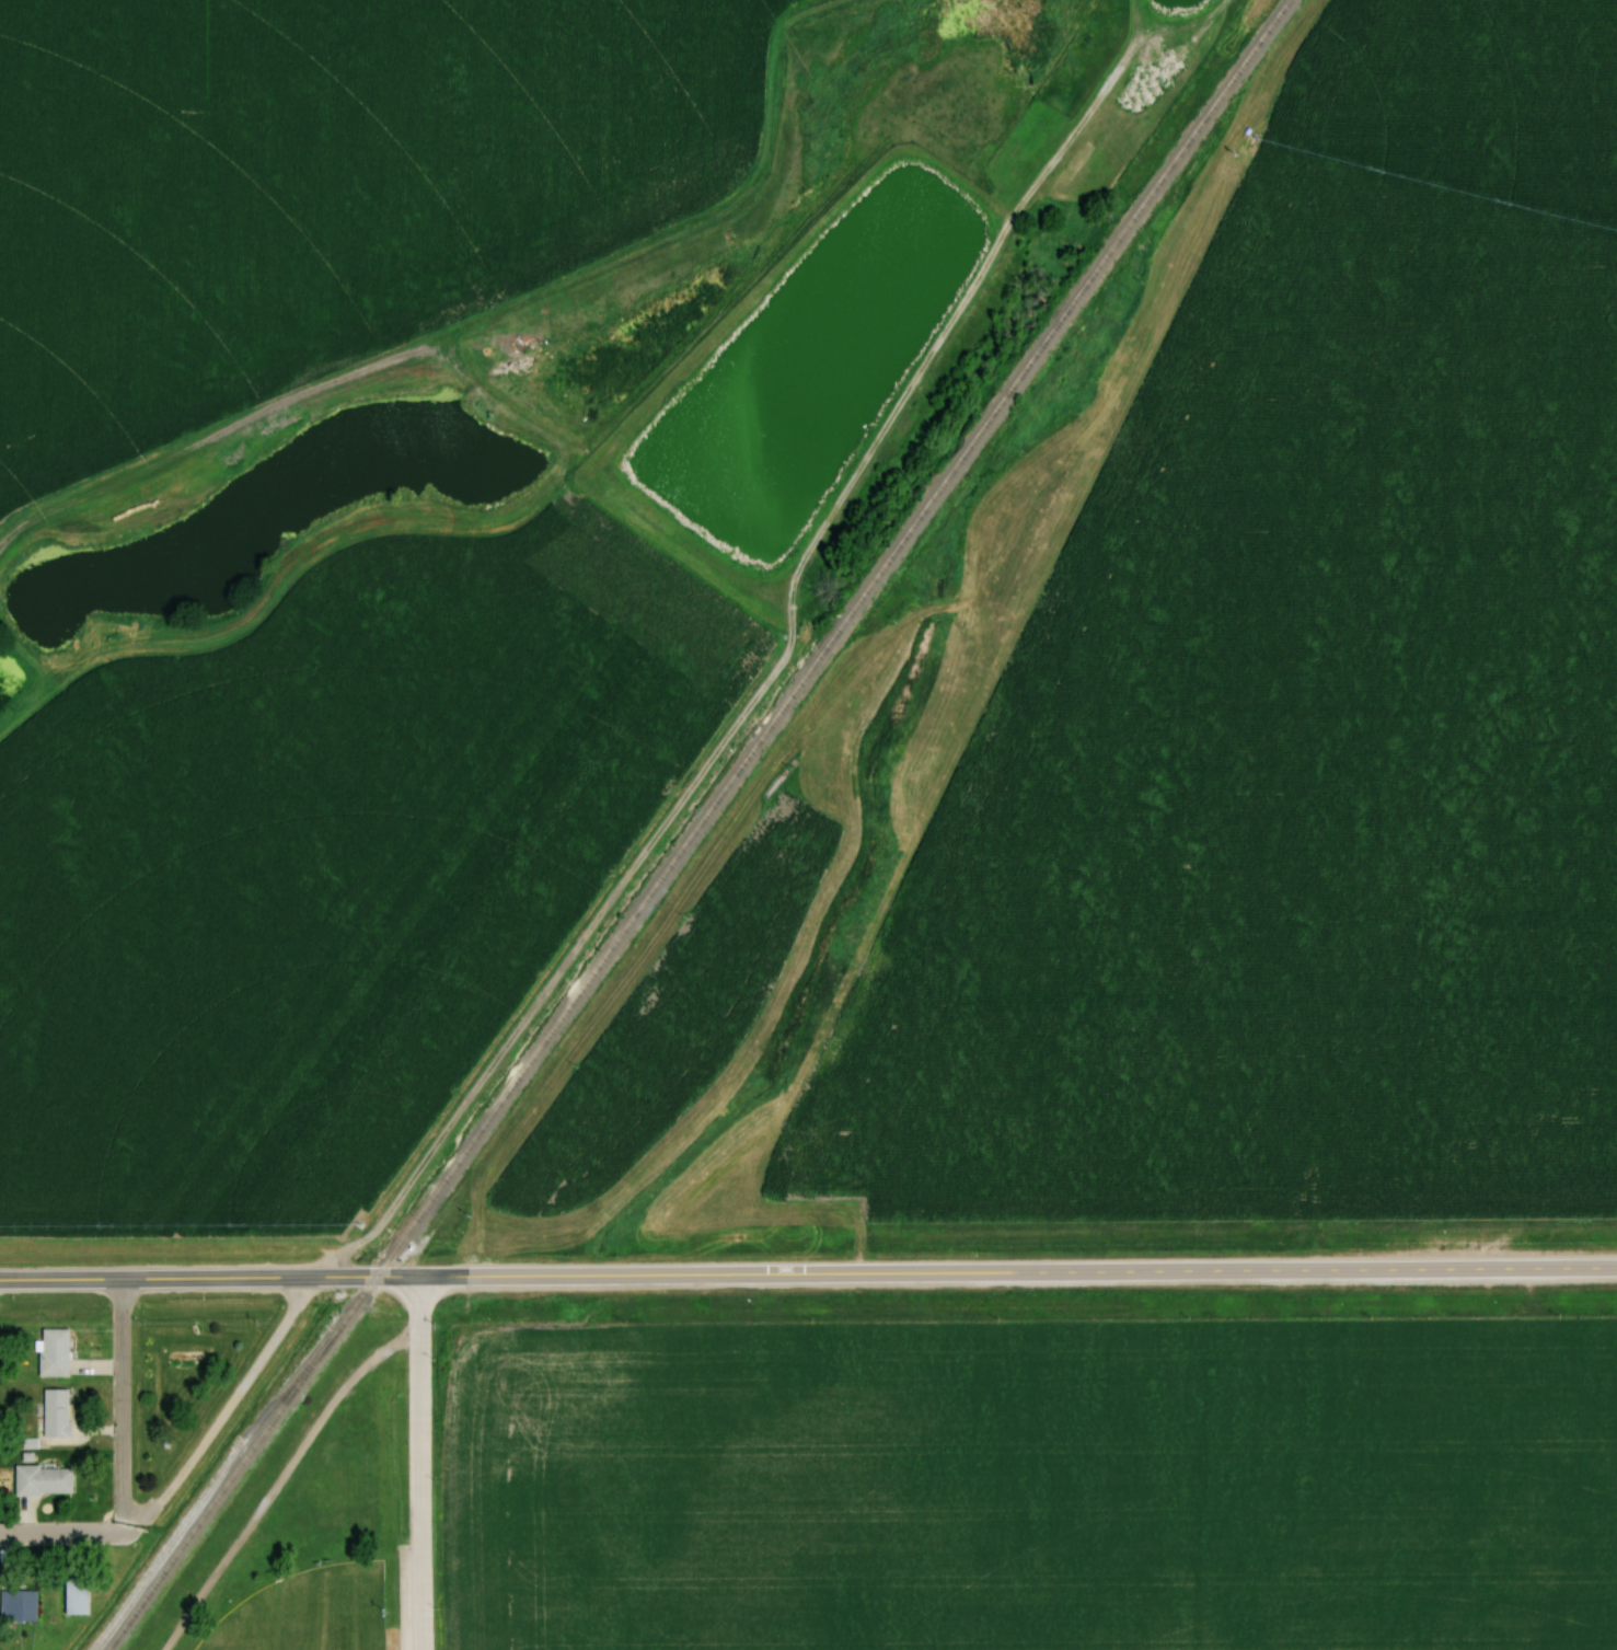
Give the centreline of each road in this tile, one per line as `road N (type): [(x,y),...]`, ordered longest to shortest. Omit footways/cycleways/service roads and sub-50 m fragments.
road 1 (secondary): [(0,1281),(1616,1273)]
road 2 (residential): [(428,1649),(424,1276)]
road 3 (residential): [(123,1530),(140,1530),(215,1433),(301,1308),(304,1276)]
road 4 (residential): [(124,1420),(124,1277)]
road 5 (residential): [(123,1530),(0,1532)]

